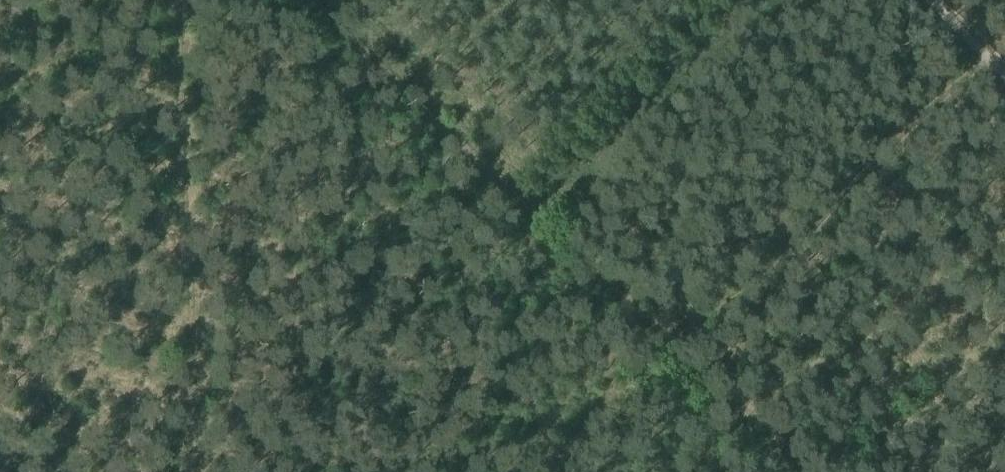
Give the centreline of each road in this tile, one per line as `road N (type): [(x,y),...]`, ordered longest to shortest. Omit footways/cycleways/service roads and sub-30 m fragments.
road 1 (track): [(309,0),(789,471)]
road 2 (track): [(170,0),(191,471)]

